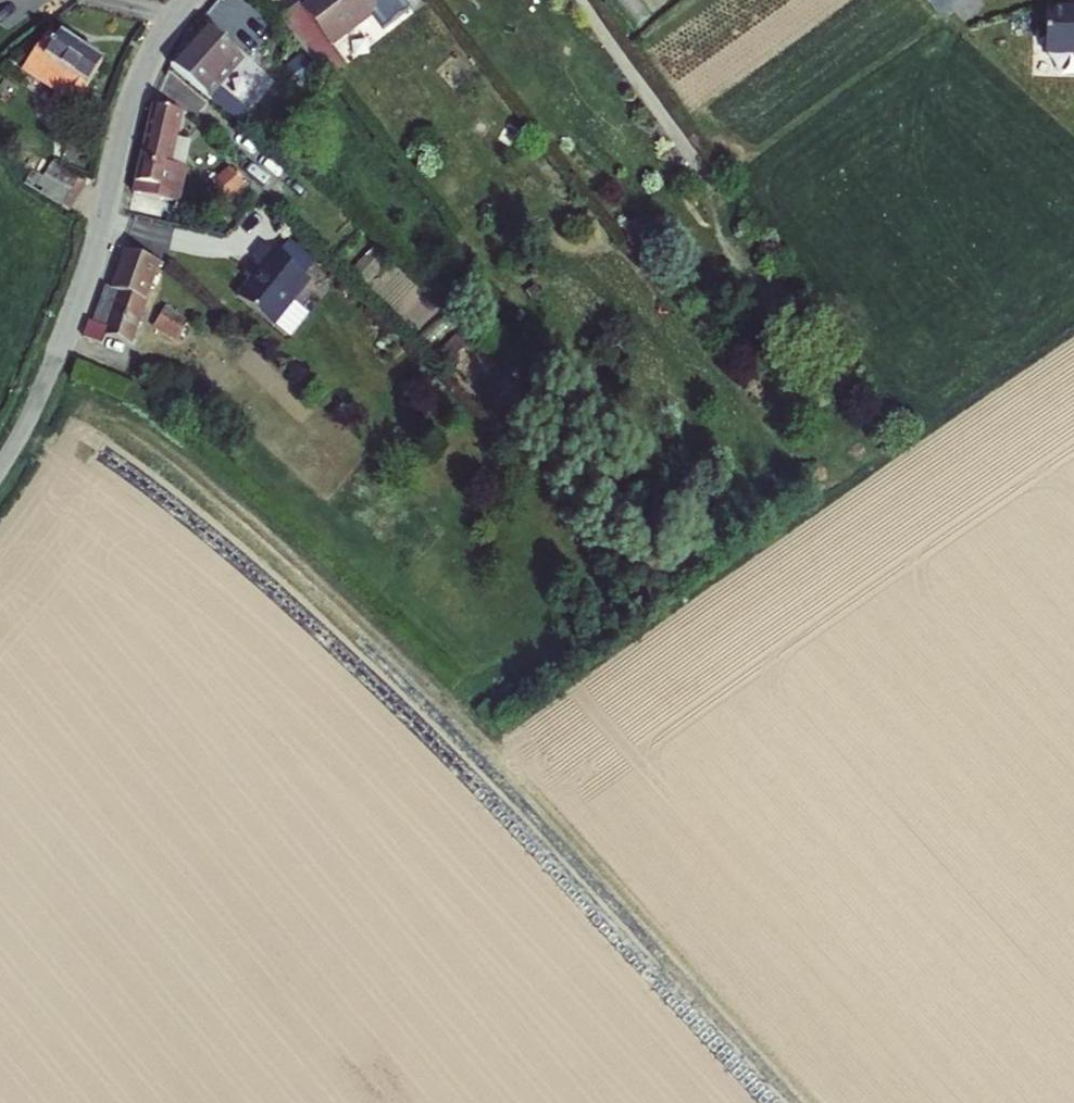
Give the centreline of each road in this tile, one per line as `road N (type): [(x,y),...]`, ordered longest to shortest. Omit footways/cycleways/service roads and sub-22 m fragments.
road 1 (residential): [(43,391),(90,272),(140,84),(187,0)]

